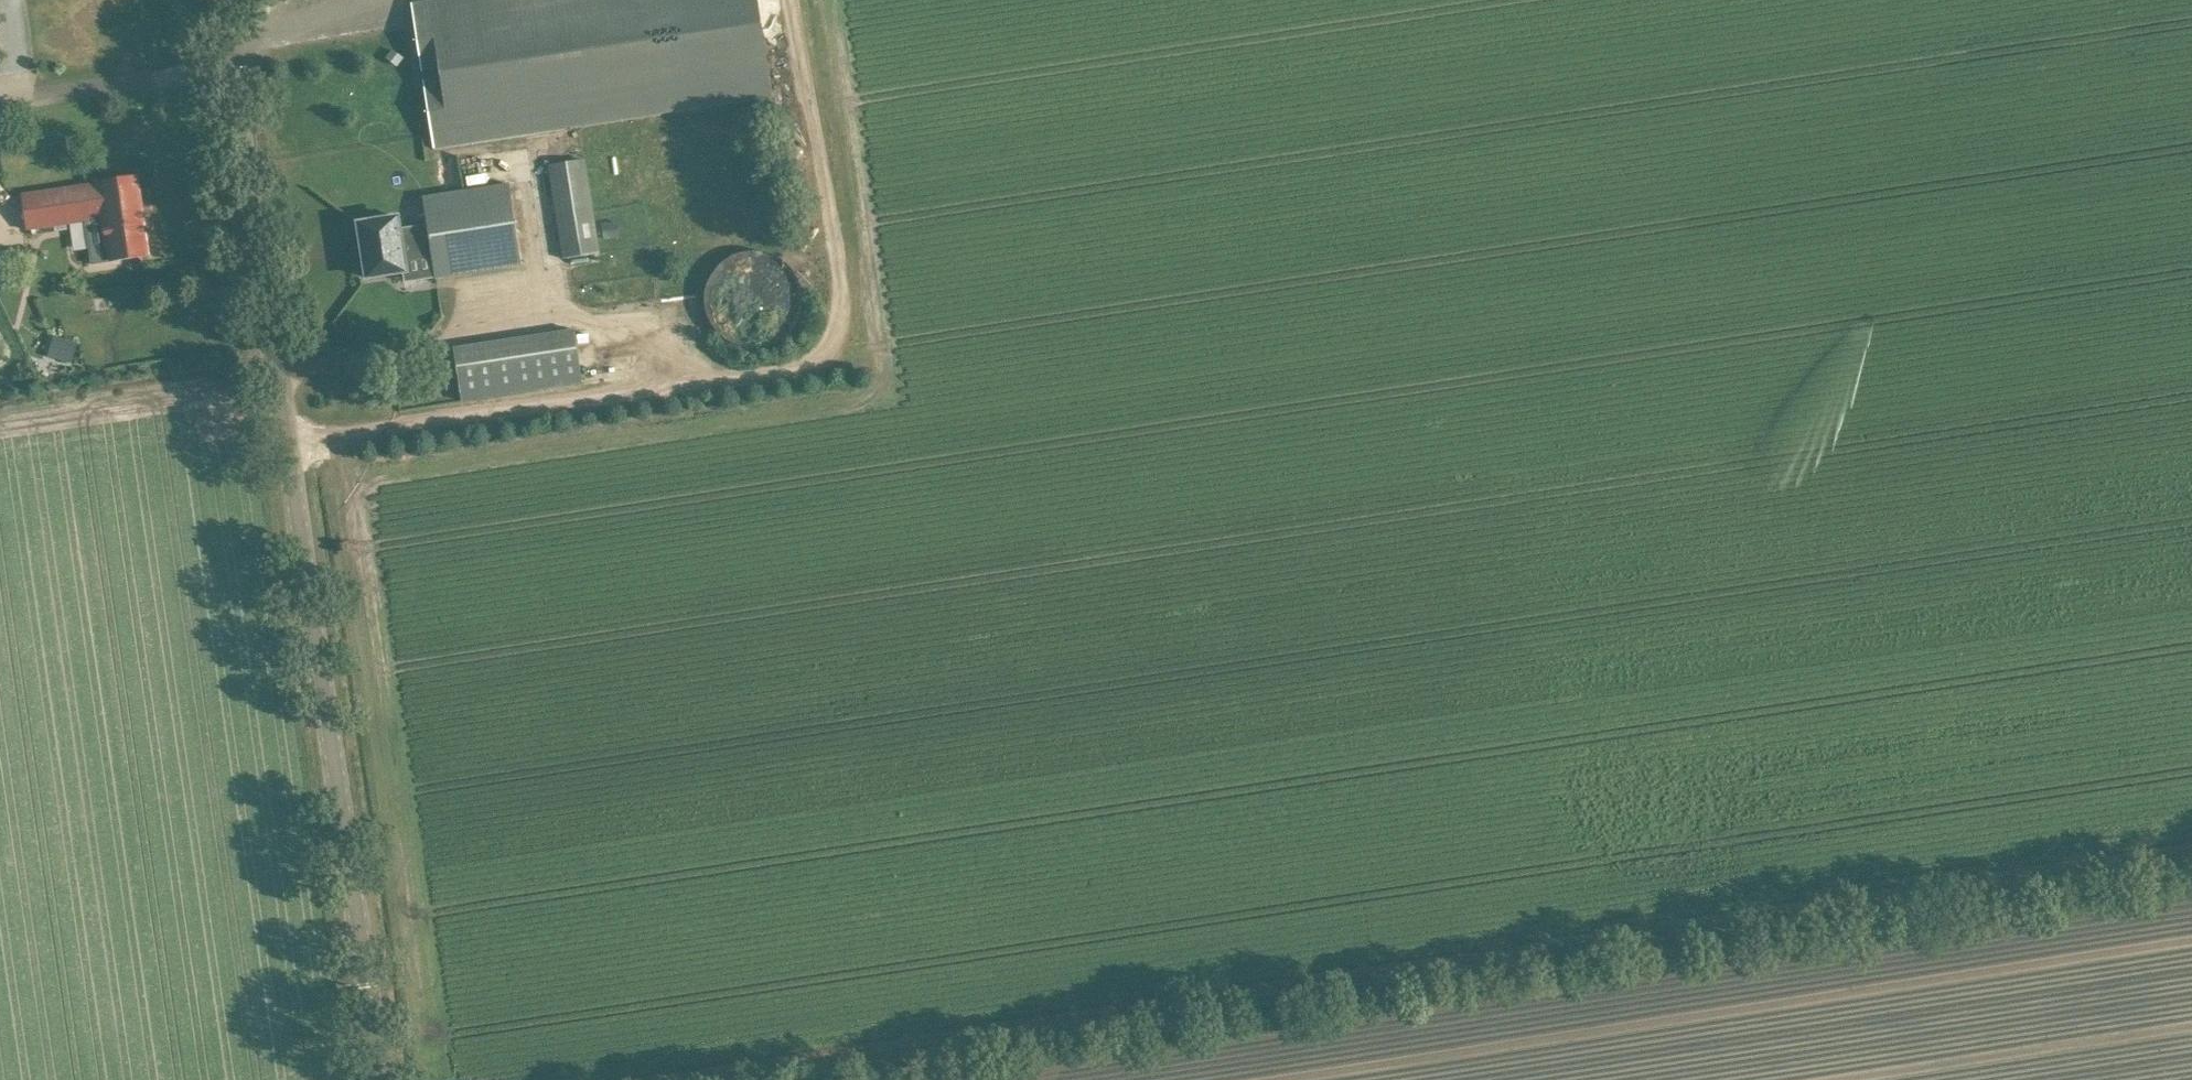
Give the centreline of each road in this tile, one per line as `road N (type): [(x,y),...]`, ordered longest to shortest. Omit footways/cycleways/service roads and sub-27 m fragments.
road 1 (track): [(2191,862),(698,1079)]
road 2 (tertiary): [(383,1079),(221,0)]
road 3 (track): [(231,68),(0,105)]

